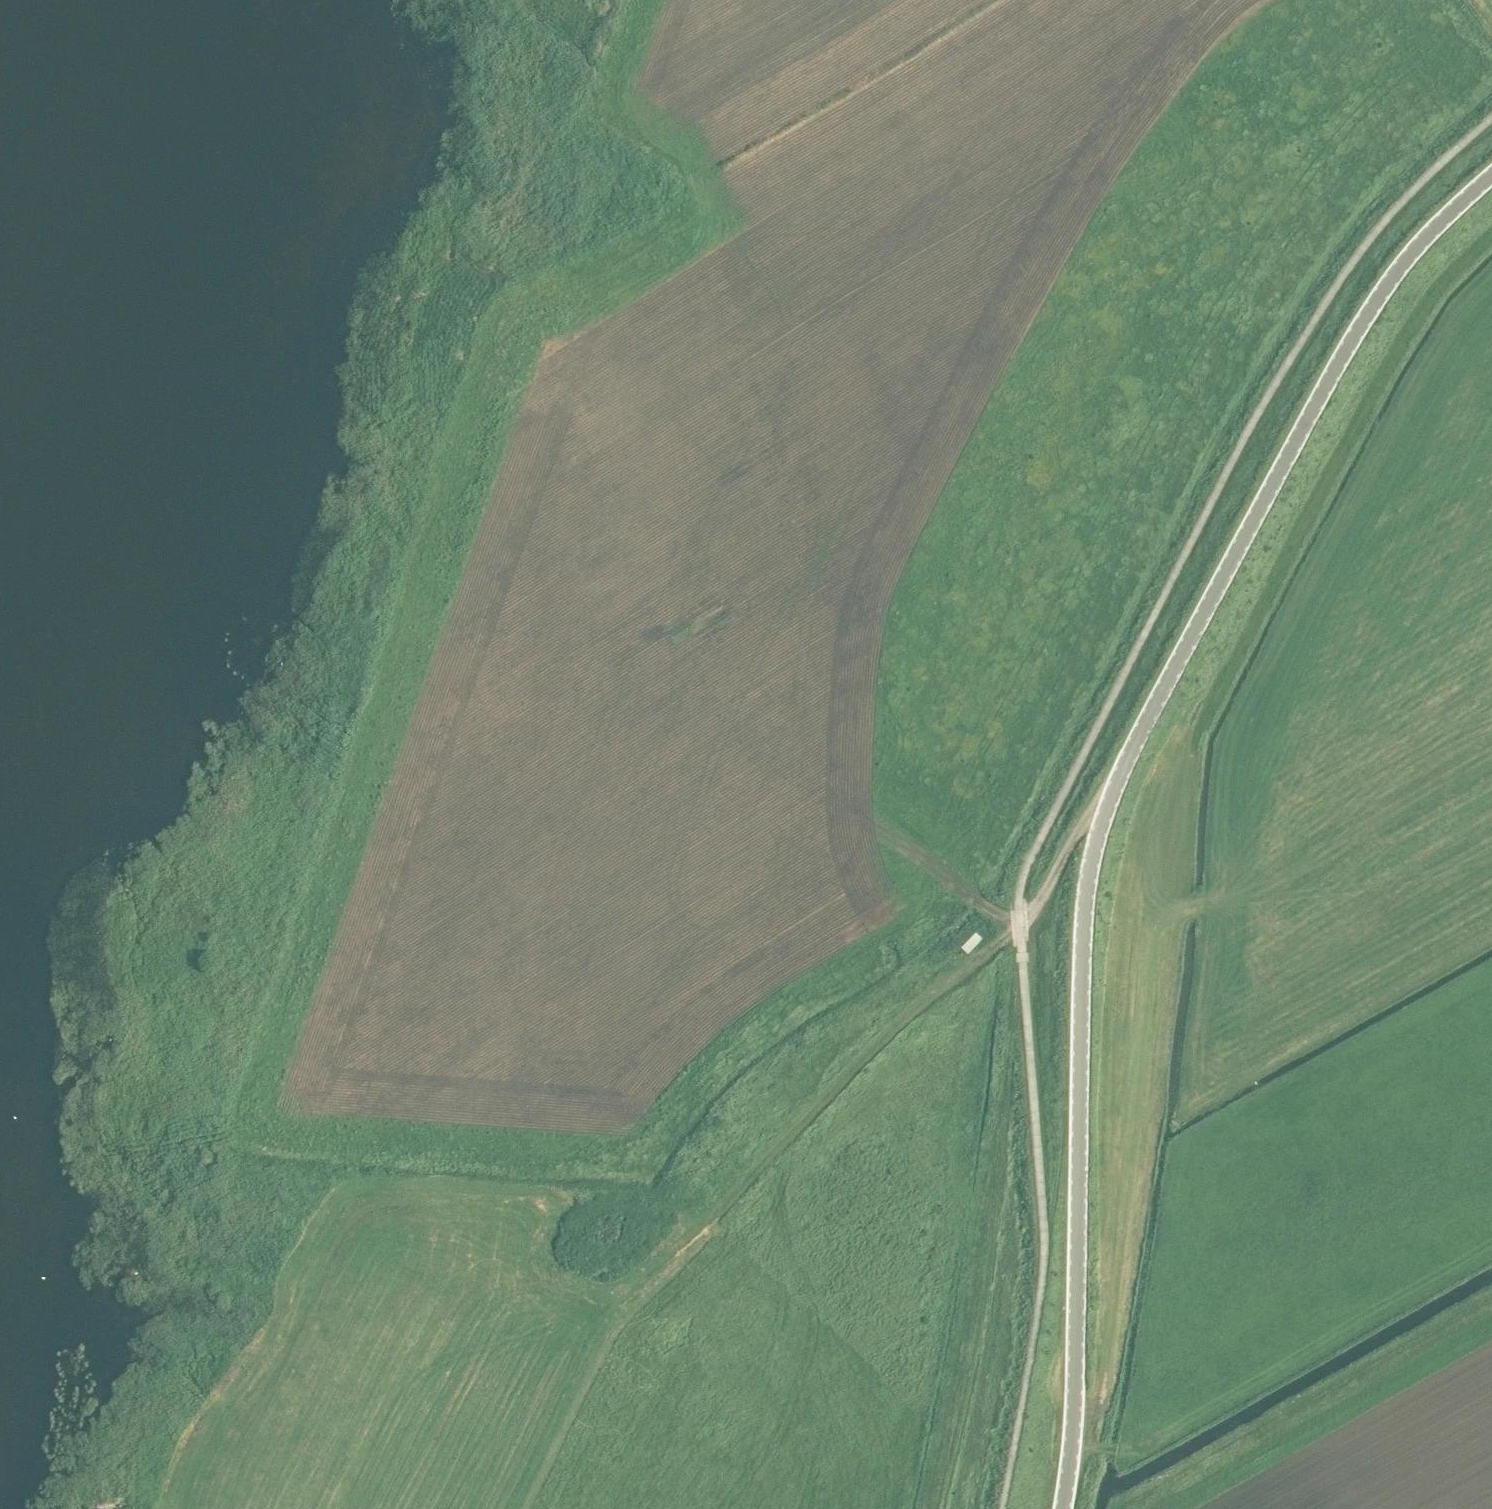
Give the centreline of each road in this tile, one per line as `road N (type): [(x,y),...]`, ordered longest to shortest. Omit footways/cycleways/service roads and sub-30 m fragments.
road 1 (unclassified): [(1066,1508),(1084,926),(1099,830),(1155,702),(1372,307),(1437,225),(1491,176)]

